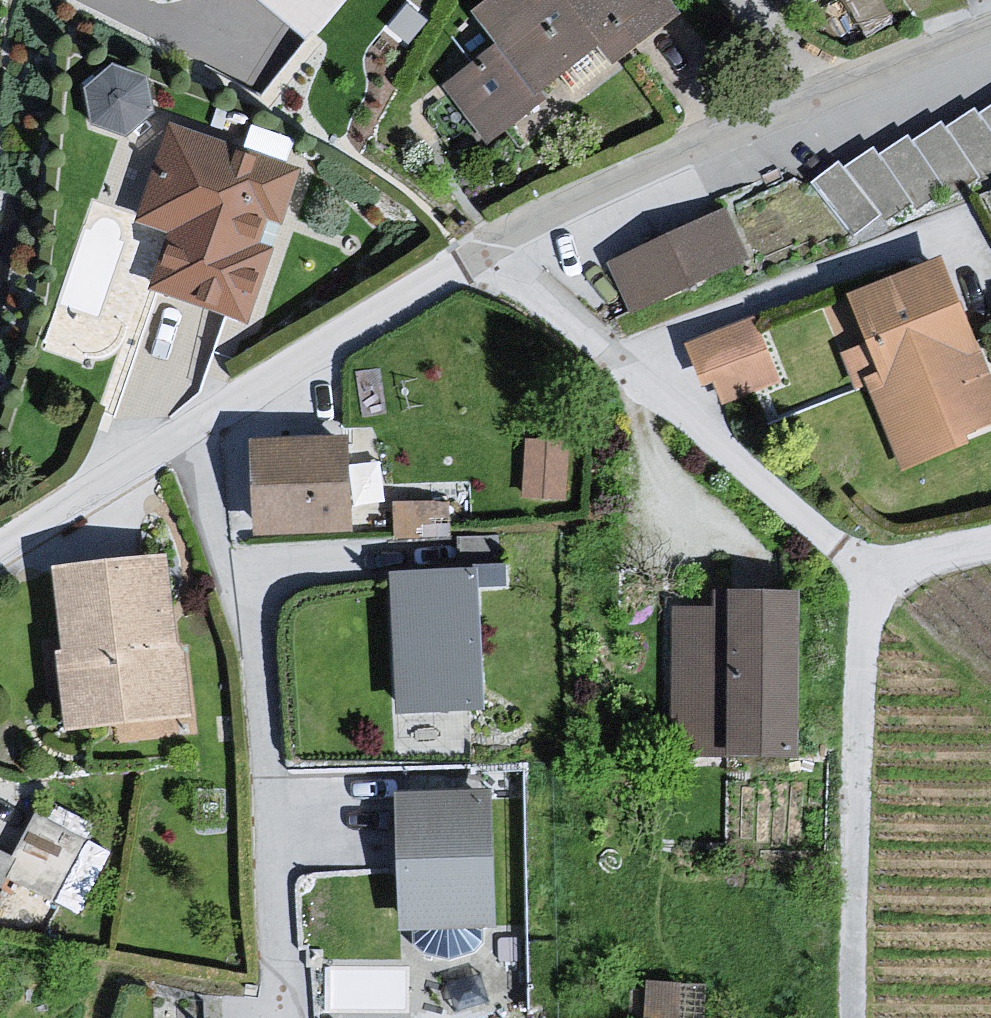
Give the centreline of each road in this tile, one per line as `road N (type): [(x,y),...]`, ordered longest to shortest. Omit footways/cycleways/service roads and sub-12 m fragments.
road 1 (residential): [(493,251),(882,587),(913,562),(990,547)]
road 2 (residential): [(0,563),(493,251)]
road 3 (residential): [(493,251),(990,37)]
road 4 (track): [(882,587),(866,633),(853,1017)]

